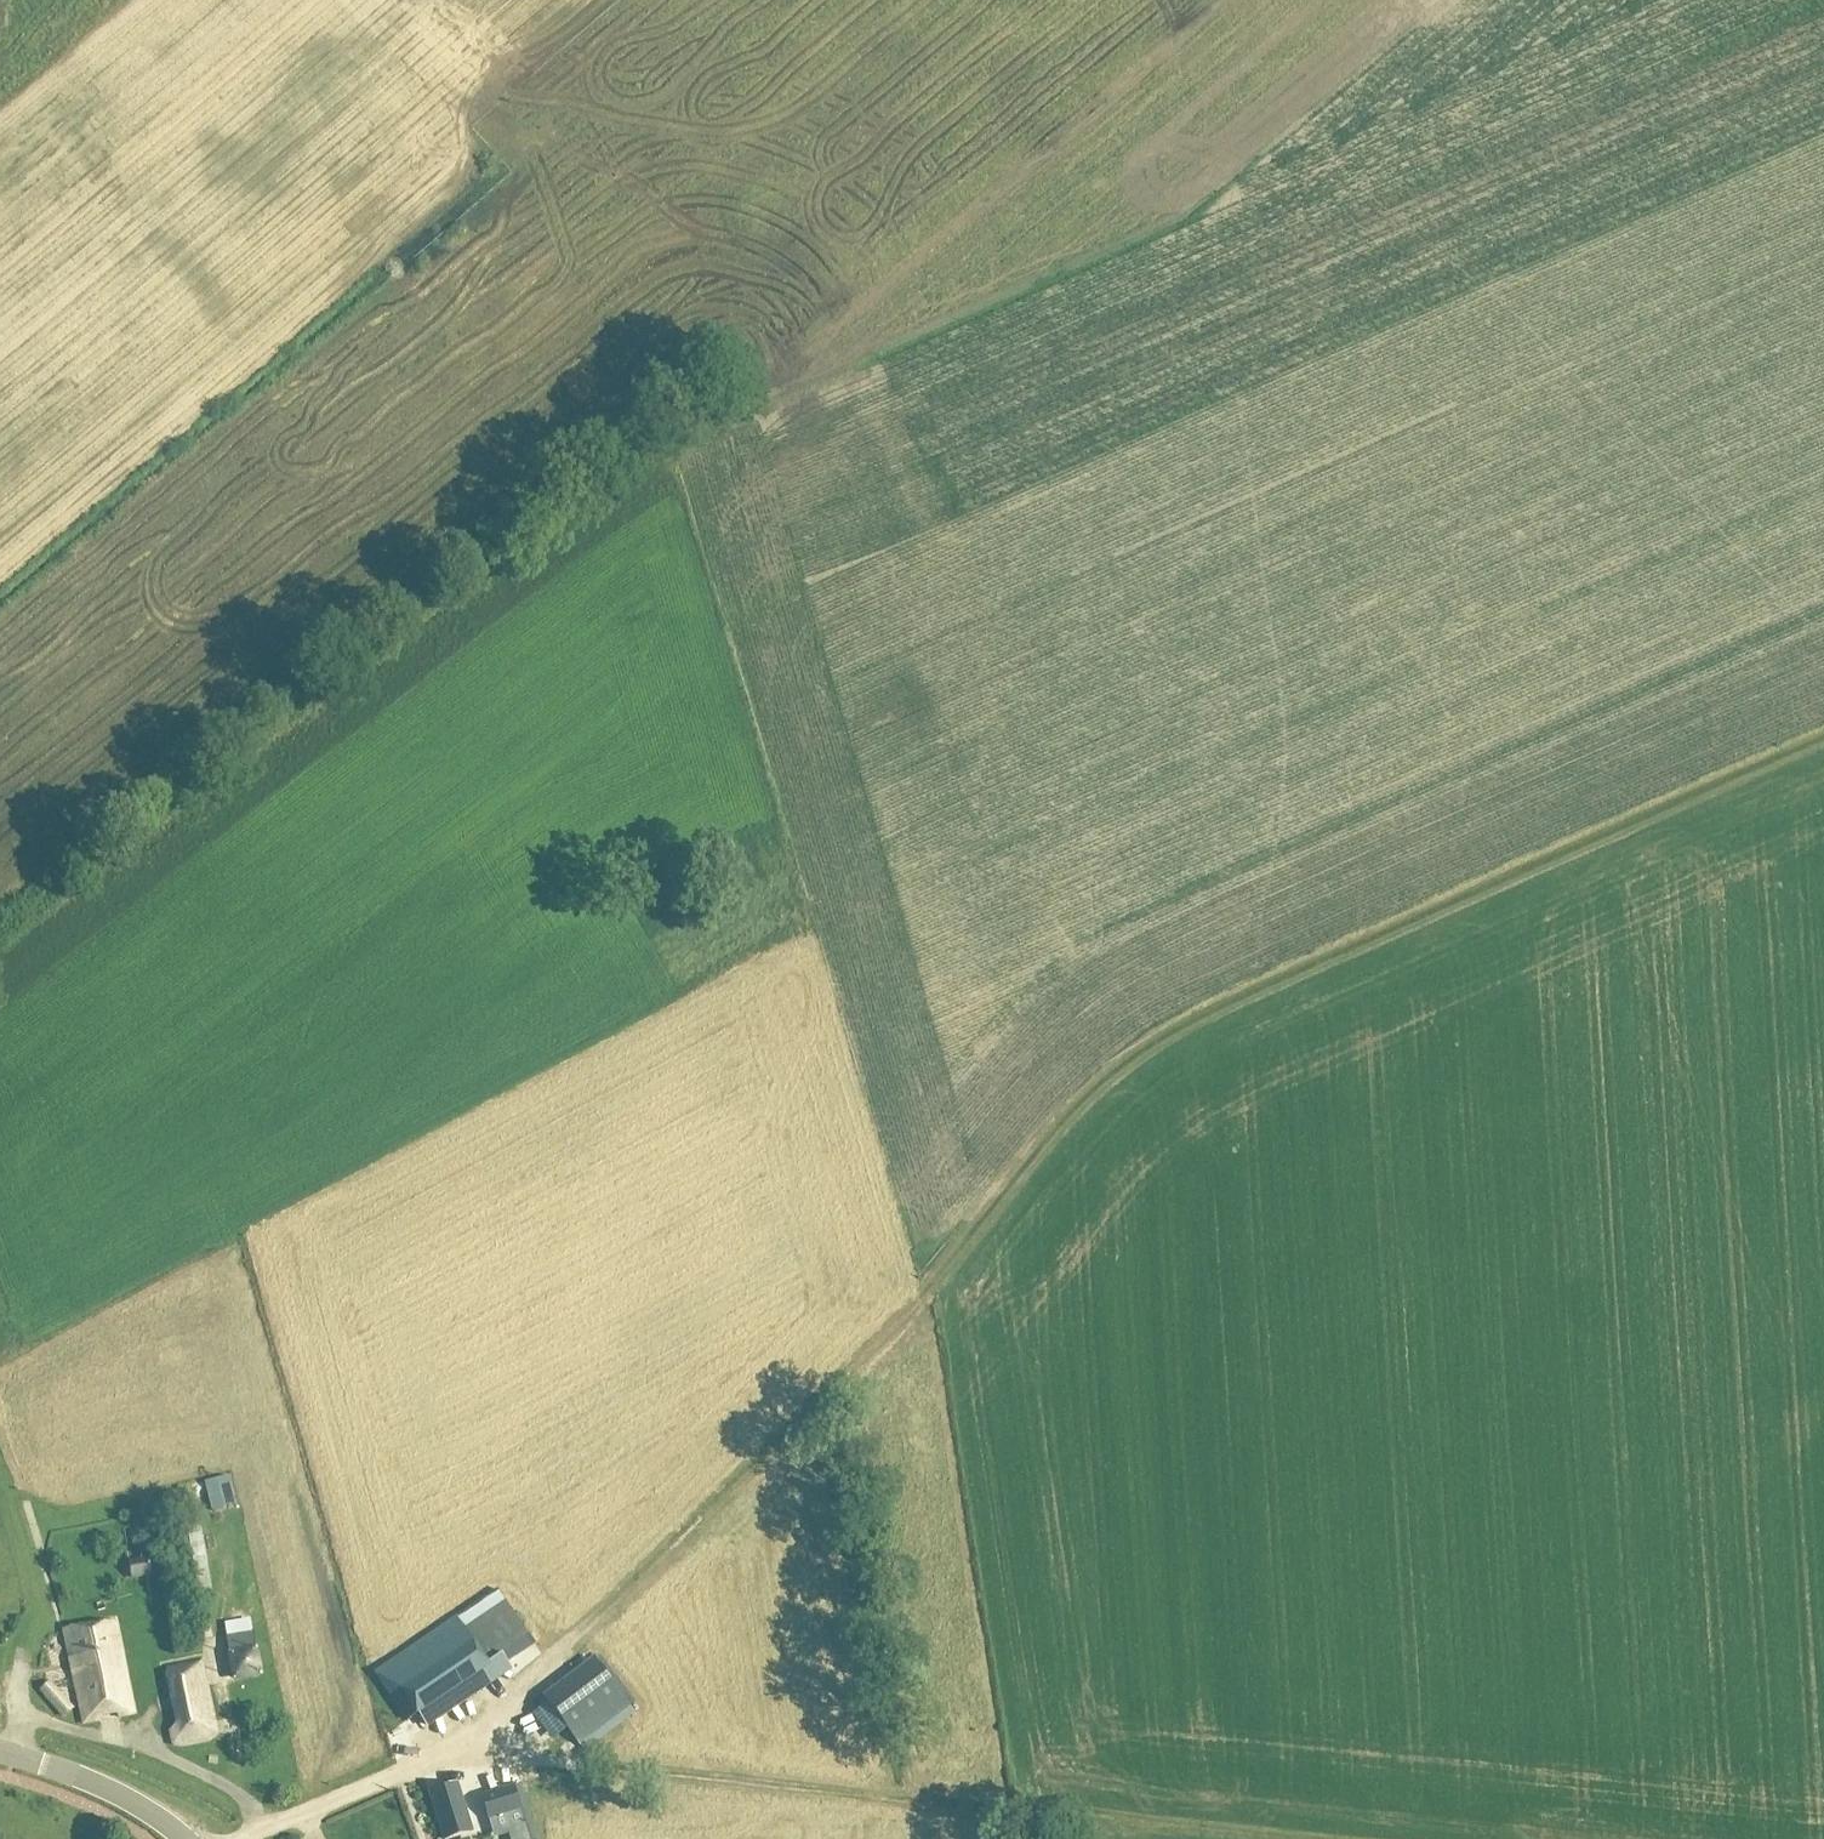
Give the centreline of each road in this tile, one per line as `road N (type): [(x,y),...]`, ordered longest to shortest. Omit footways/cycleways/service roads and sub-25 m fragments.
road 1 (track): [(1823,740),(1158,1036),(1099,1086),(805,1413),(452,1747)]
road 2 (track): [(452,1747),(246,1838)]
road 3 (tertiary): [(189,1838),(85,1776),(0,1749)]

